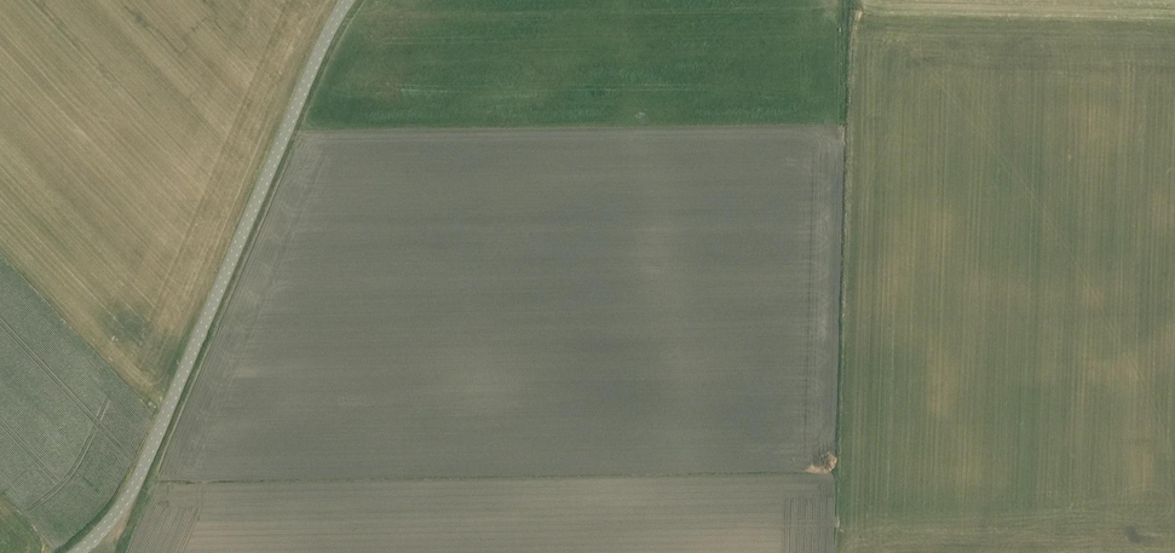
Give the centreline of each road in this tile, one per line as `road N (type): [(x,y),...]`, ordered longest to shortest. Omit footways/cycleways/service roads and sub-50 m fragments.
road 1 (tertiary): [(79,552),(135,487),(348,0)]

